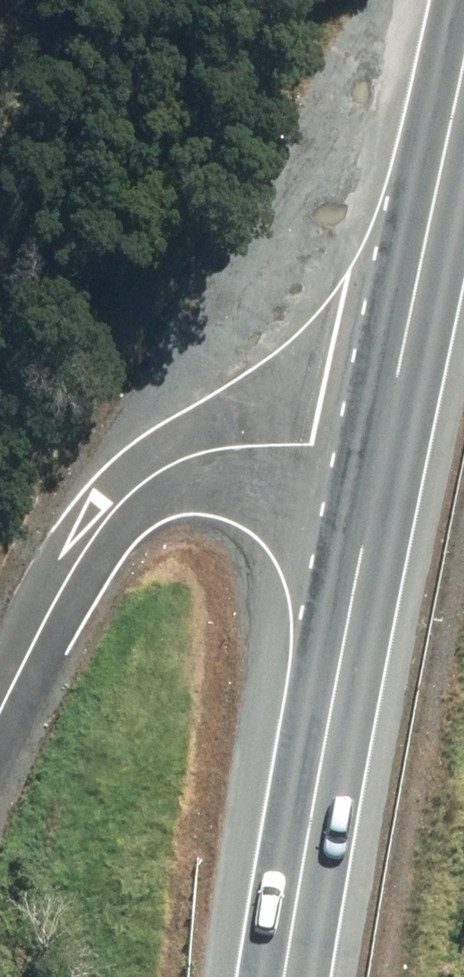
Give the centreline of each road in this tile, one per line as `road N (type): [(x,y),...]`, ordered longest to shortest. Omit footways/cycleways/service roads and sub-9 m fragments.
road 1 (trunk): [(377,460),(308,768),(278,976)]
road 2 (unclassified): [(377,460),(285,446),(228,450),(149,480),(86,552),(0,720)]
road 3 (trunk): [(463,60),(377,460)]

